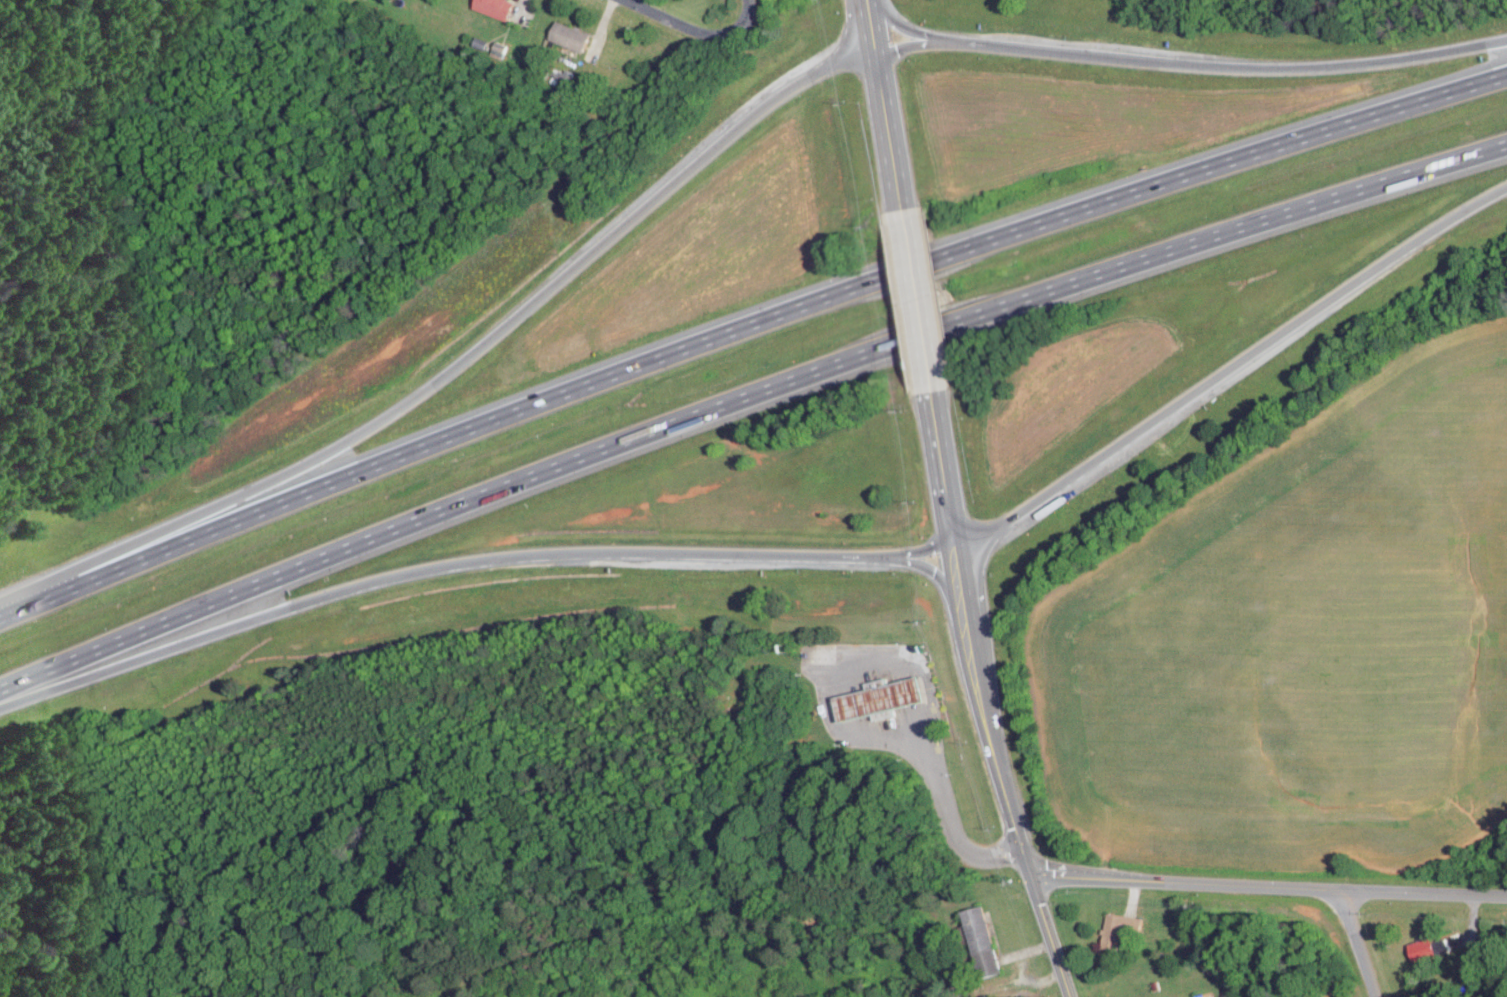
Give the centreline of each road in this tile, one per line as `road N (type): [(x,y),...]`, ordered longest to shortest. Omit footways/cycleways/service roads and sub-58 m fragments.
road 1 (motorway): [(0,691),(440,510),(1506,148)]
road 2 (motorway): [(1506,83),(417,457),(0,617)]
road 3 (motorway): [(873,43),(783,93),(381,420),(113,572)]
road 4 (motorway): [(61,664),(397,576),(533,554),(961,559)]
road 5 (motorway): [(961,559),(1407,266),(1506,209)]
road 6 (motorway): [(1506,40),(1301,68),(969,41),(873,43)]
road 7 (residential): [(1029,877),(1506,897)]
road 8 (tertiary): [(1069,996),(1029,877),(961,559)]
road 9 (tertiary): [(902,214),(866,0)]
road 10 (tertiary): [(933,396),(902,214)]
road 11 (tertiary): [(961,559),(933,396)]

